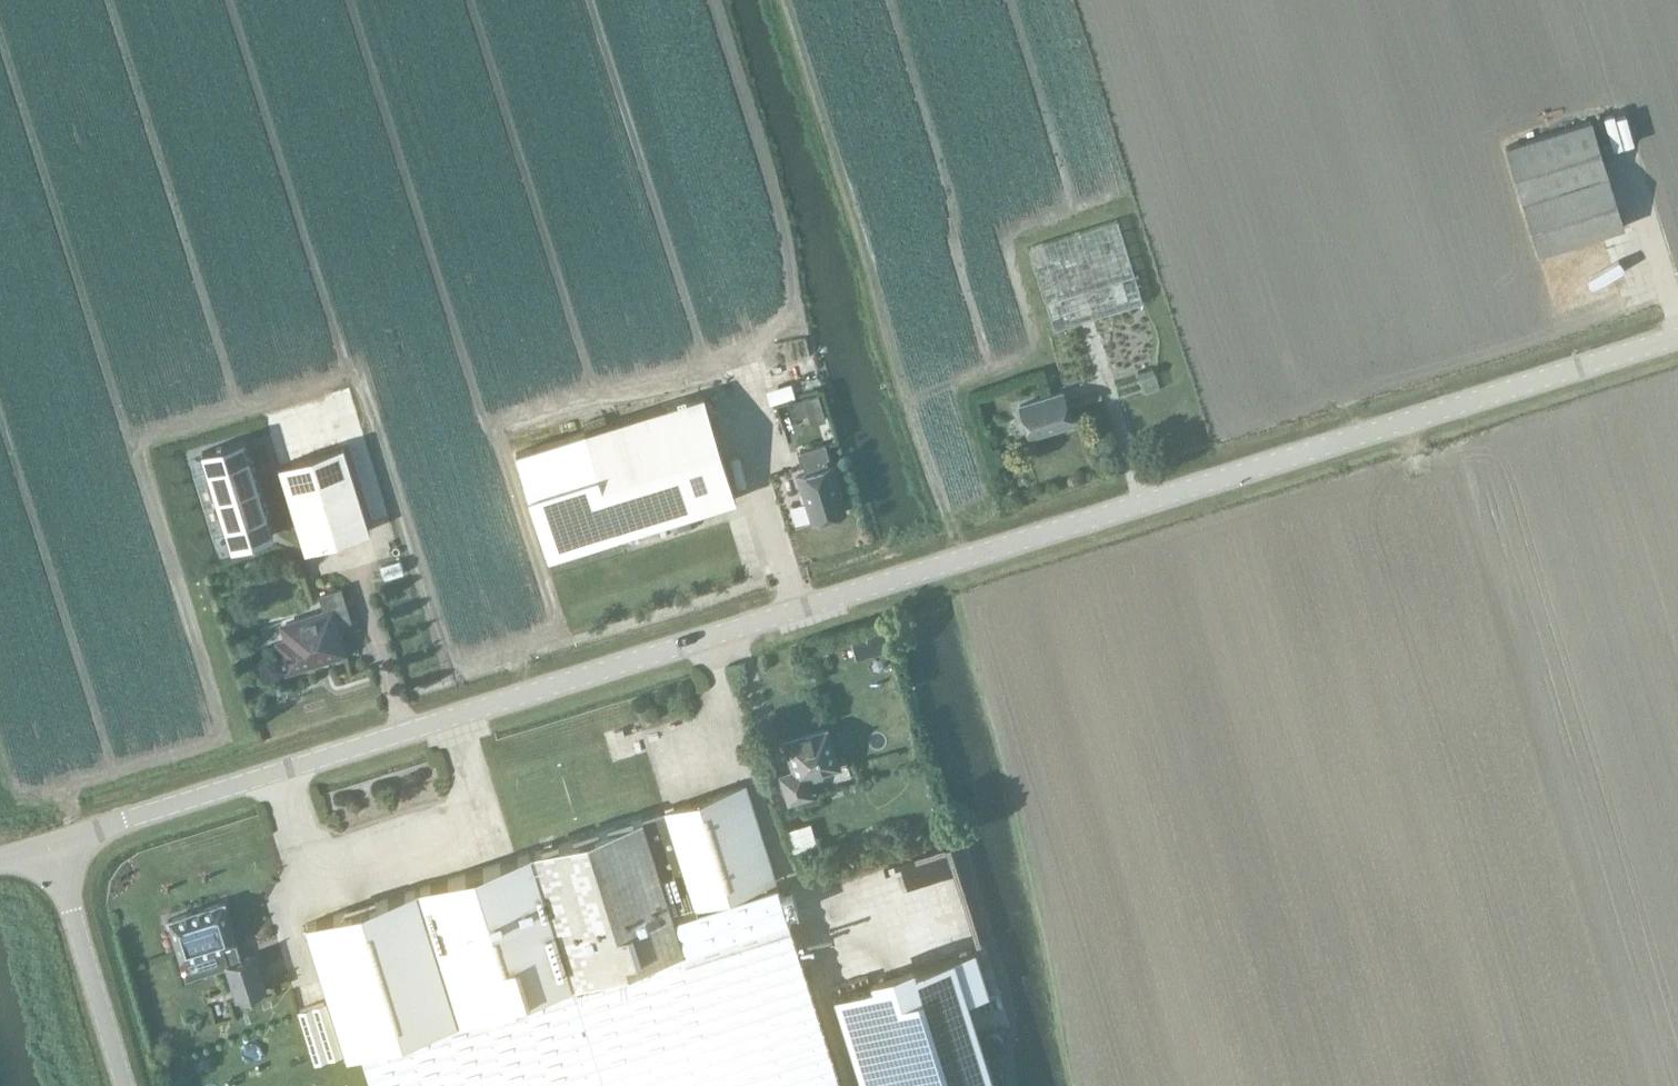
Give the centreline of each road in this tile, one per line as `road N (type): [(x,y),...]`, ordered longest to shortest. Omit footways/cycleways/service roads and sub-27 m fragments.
road 1 (unclassified): [(57,845),(1677,335)]
road 2 (unclassified): [(125,1085),(57,845)]

